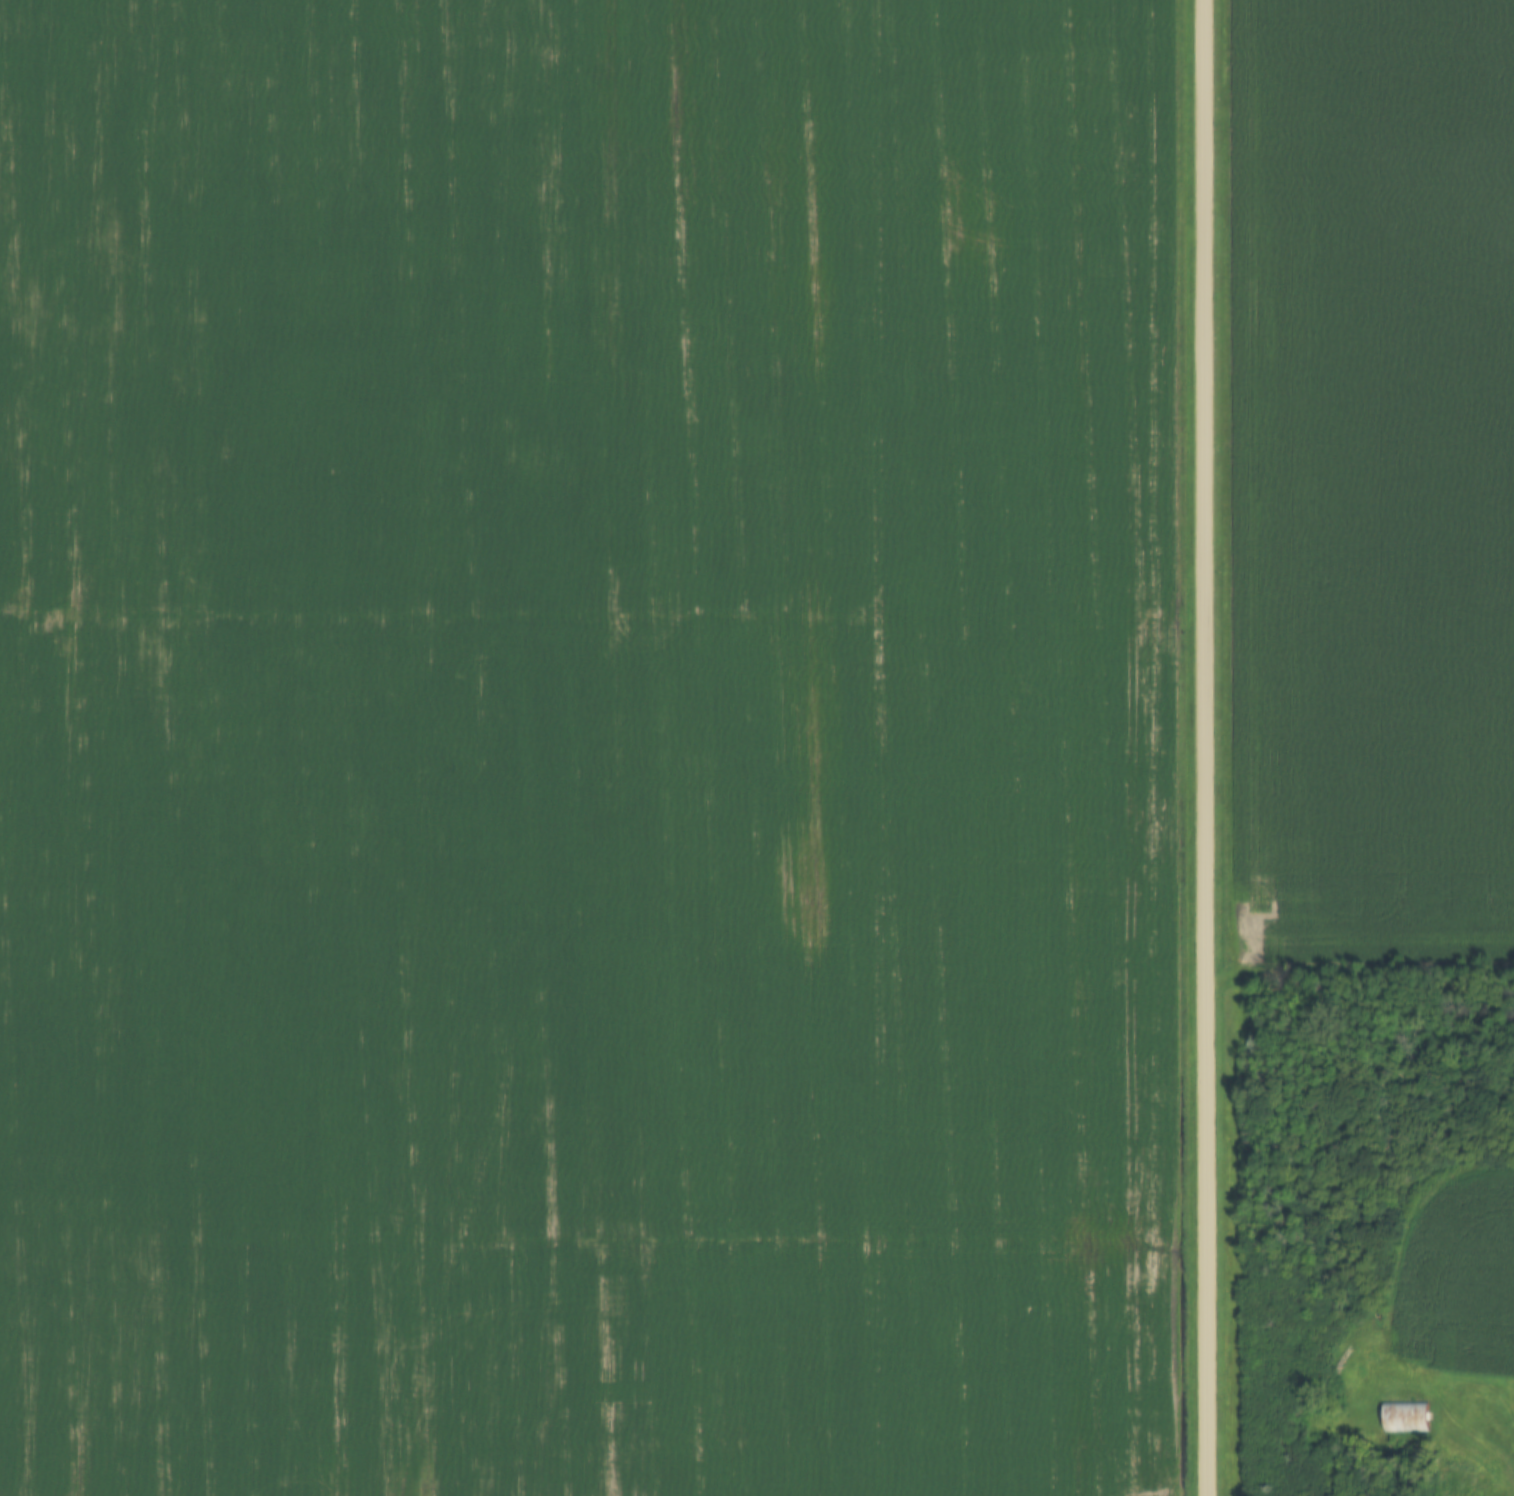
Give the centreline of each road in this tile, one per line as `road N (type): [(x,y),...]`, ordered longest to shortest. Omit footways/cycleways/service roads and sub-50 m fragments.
road 1 (tertiary): [(1210,1495),(1206,0)]

